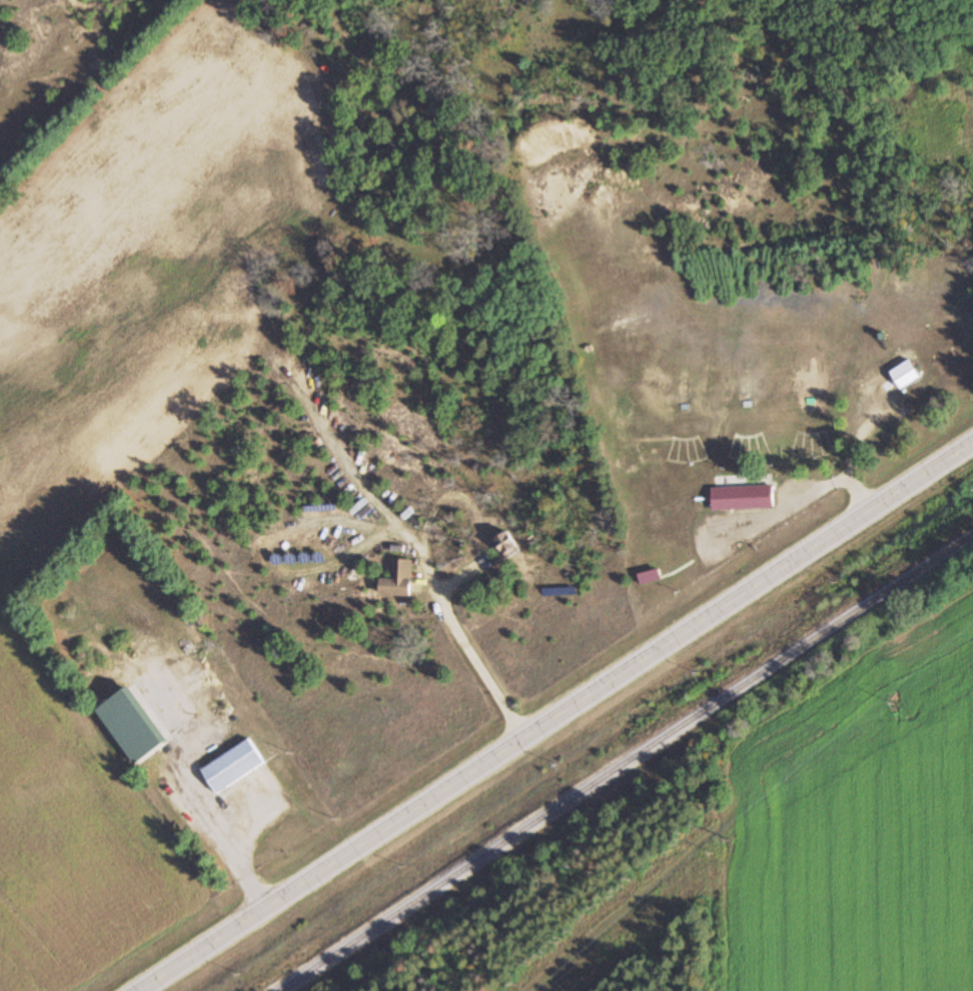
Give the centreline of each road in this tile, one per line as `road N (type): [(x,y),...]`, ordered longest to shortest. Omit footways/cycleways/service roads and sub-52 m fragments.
road 1 (primary): [(138,990),(972,443)]

